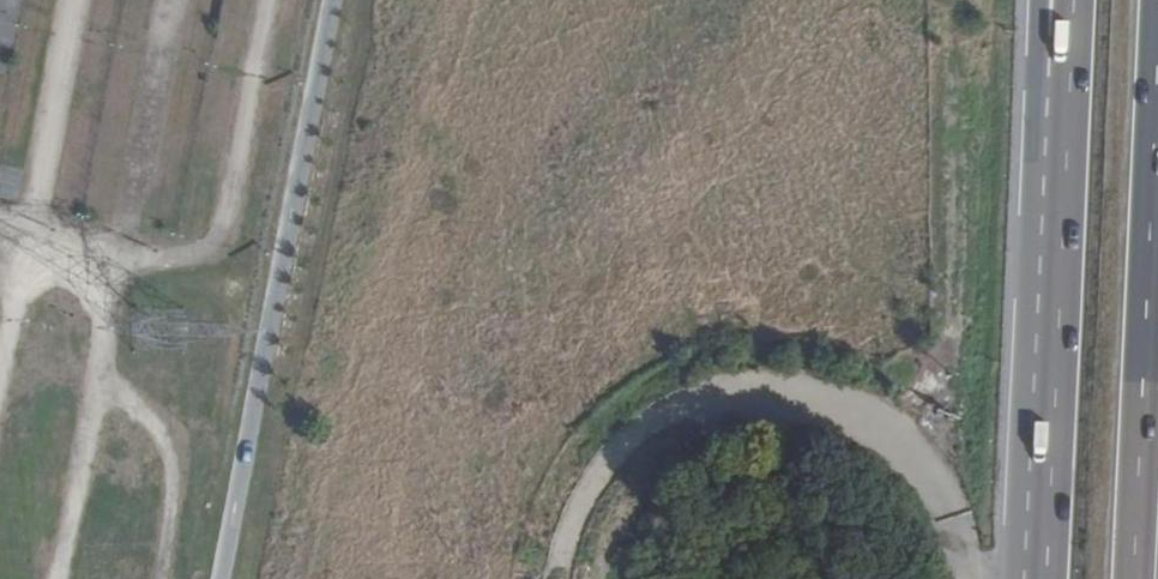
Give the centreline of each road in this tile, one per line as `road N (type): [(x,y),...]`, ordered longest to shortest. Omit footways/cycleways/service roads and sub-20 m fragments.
road 1 (motorway): [(1076,19),(1038,578)]
road 2 (motorway): [(1134,578),(1157,172)]
road 3 (track): [(75,0),(0,368)]
road 4 (track): [(98,261),(143,264),(197,253),(222,230),(270,0)]
road 5 (track): [(158,578),(172,489),(166,443),(152,421),(98,384),(109,304),(98,261)]
road 6 (track): [(98,384),(53,578)]

